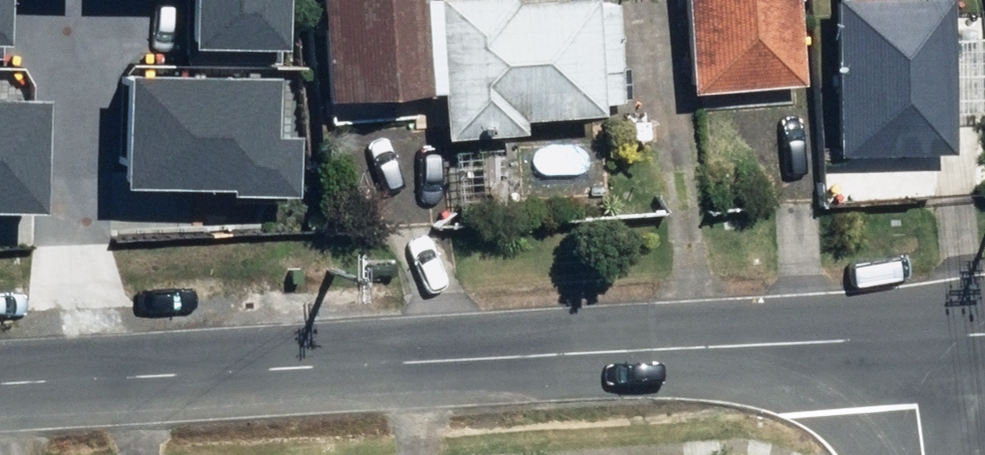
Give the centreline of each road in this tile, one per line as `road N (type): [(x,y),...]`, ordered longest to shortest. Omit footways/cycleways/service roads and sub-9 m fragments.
road 1 (residential): [(0,380),(918,336)]

